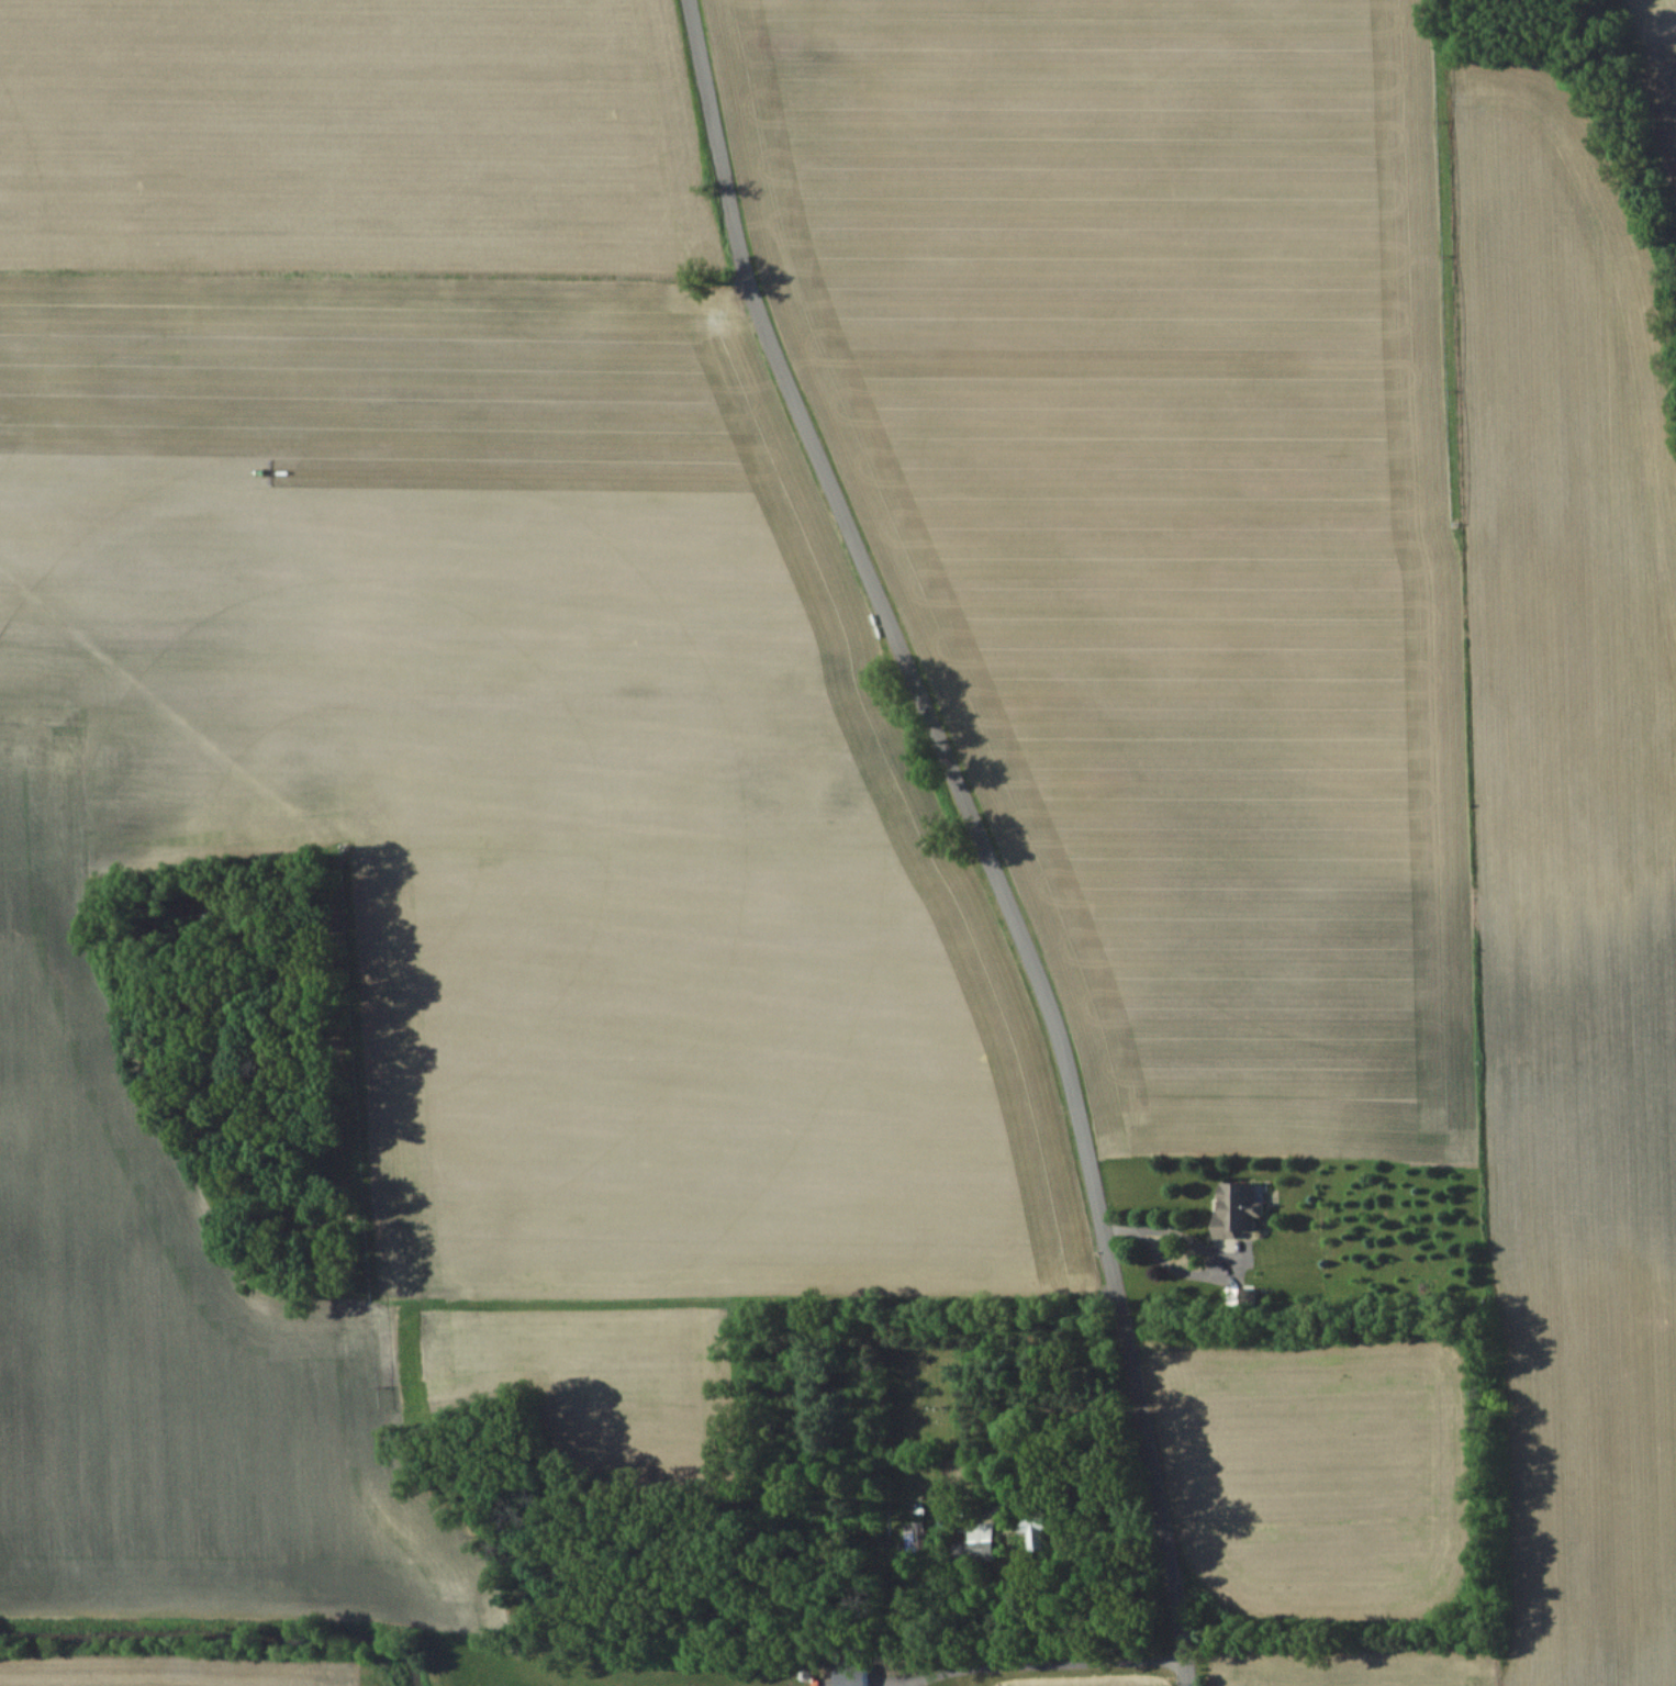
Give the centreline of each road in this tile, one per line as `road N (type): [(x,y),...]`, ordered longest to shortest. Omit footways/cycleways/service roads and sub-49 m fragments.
road 1 (residential): [(1190,1685),(1182,1549),(1096,1231),(1050,1005),(747,293),(687,0)]

